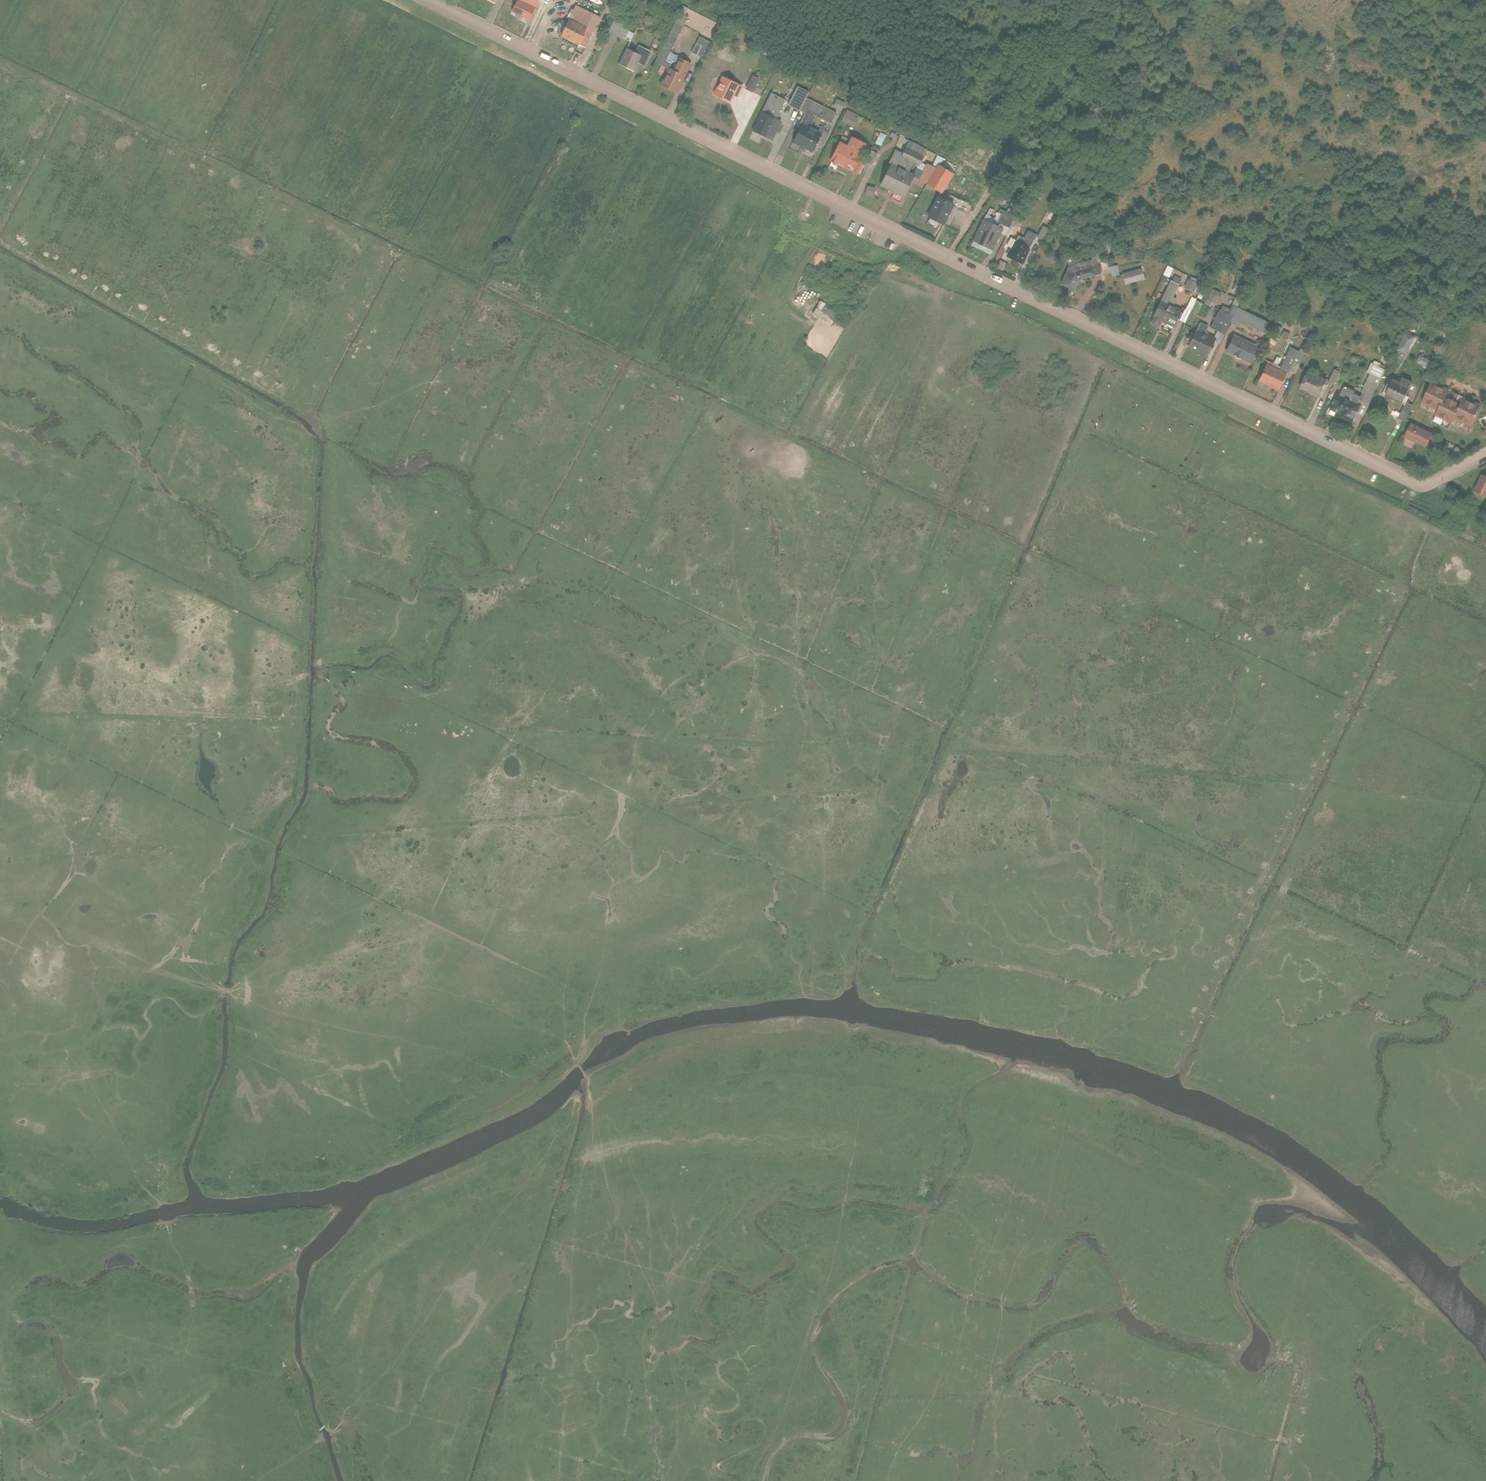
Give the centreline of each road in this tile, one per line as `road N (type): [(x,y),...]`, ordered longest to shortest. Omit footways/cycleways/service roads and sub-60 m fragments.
road 1 (residential): [(424,0),(1415,483),(1436,481),(1485,453)]

